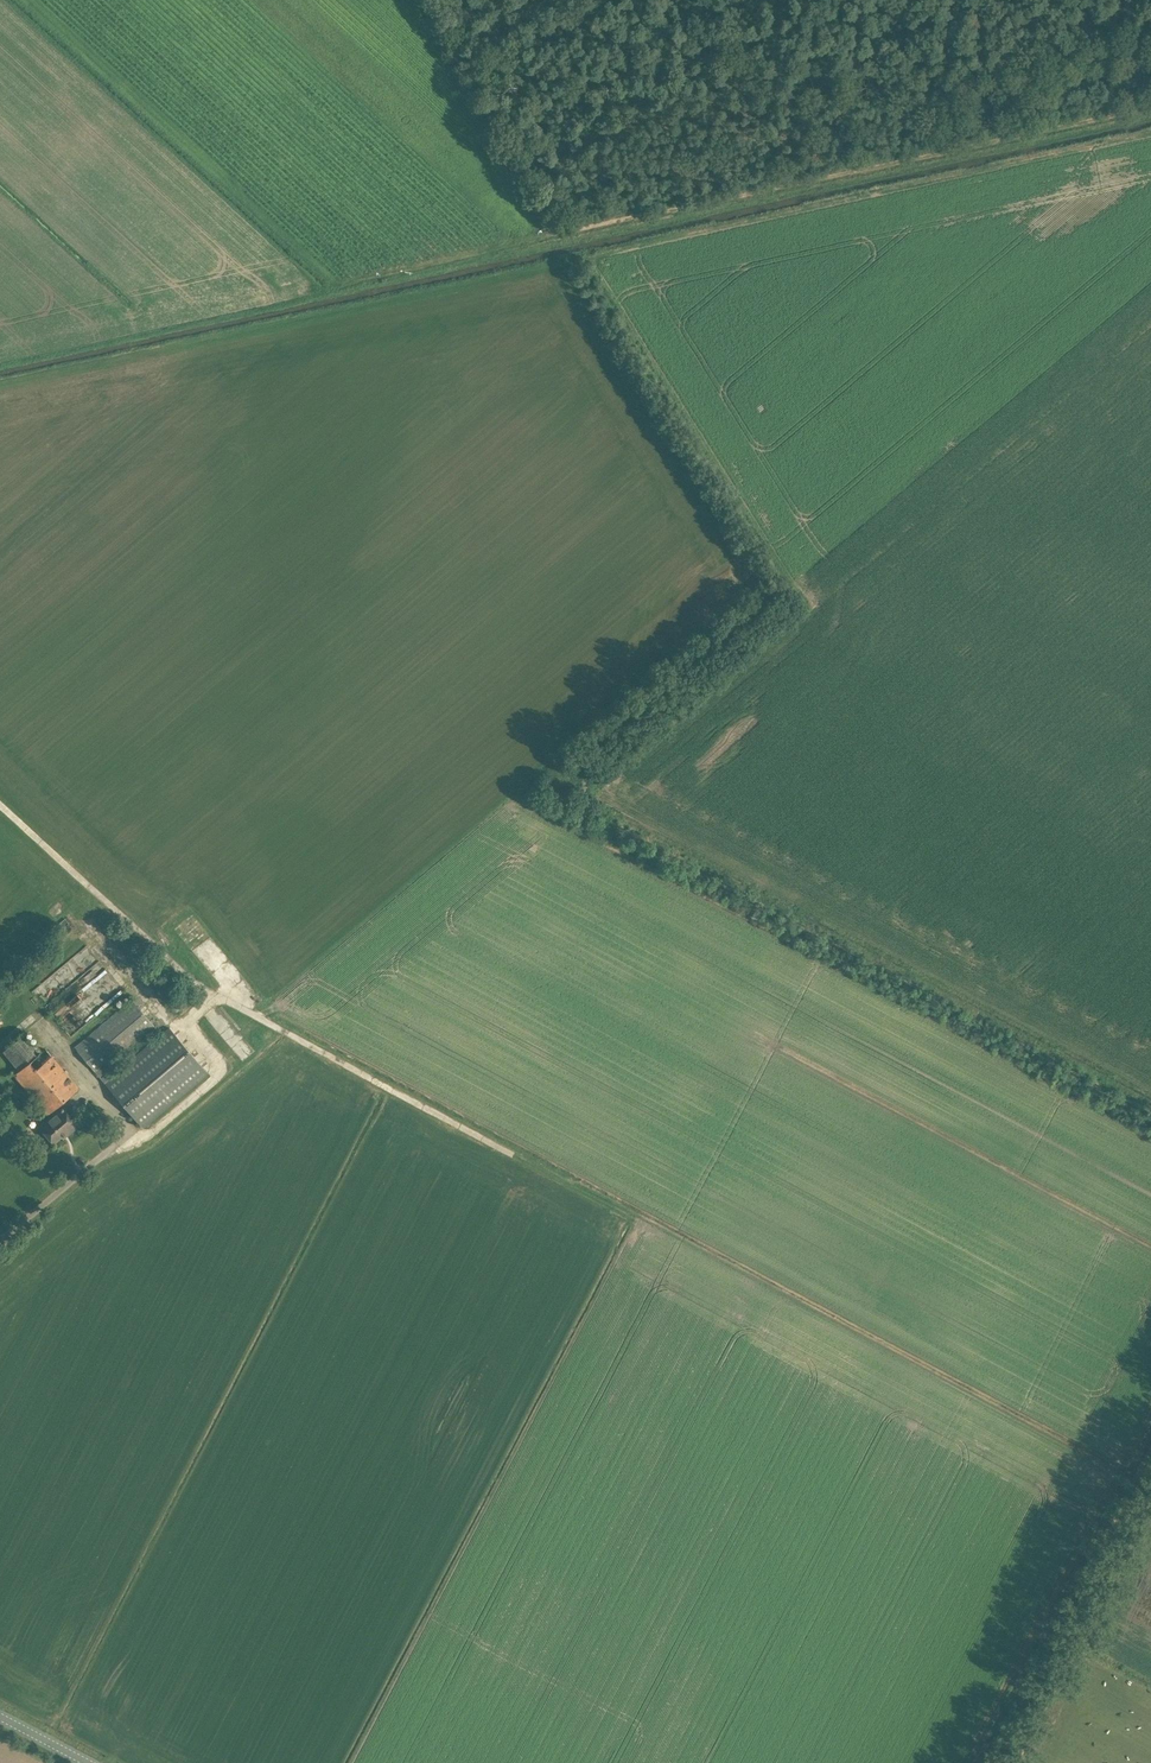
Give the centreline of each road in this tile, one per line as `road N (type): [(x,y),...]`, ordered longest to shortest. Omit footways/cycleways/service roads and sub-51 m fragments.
road 1 (track): [(0,804),(217,1000),(620,1214)]
road 2 (track): [(535,188),(553,223),(594,227),(1150,109)]
road 3 (track): [(217,1000),(189,1025),(226,1072),(152,1134),(109,1152),(0,1243)]
road 4 (track): [(455,0),(535,188)]

